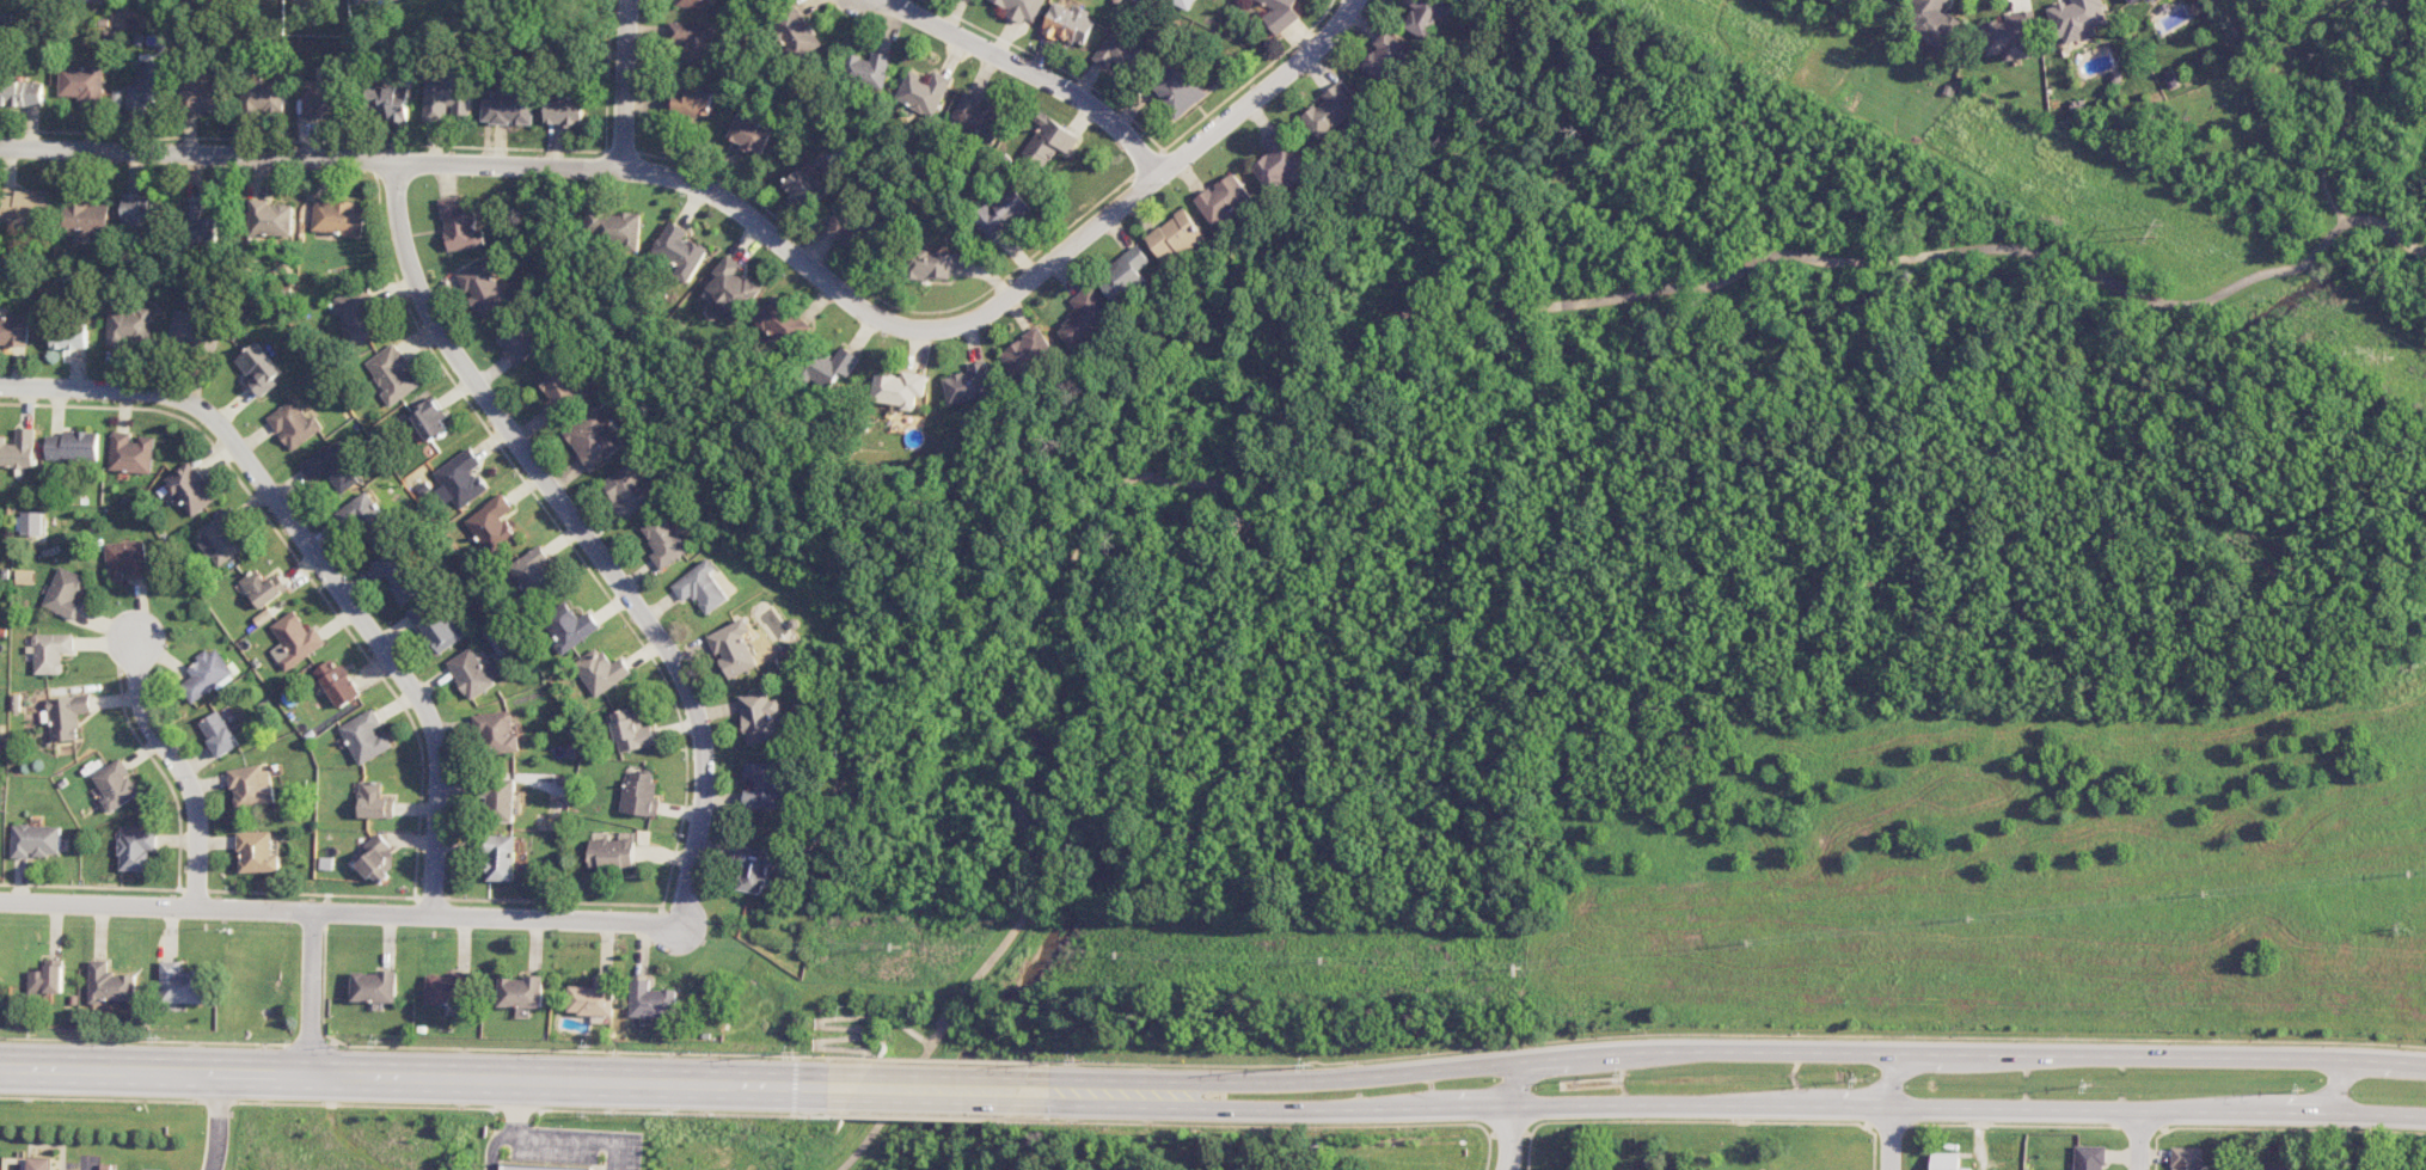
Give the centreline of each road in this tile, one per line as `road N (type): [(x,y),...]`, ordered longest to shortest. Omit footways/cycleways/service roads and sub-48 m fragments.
road 1 (residential): [(0,147),(641,170),(728,201),(877,318),(944,329),(994,306),(1309,54),(1354,0)]
road 2 (primary): [(2425,1063),(1635,1049),(1218,1098)]
road 3 (primary): [(1218,1098),(2425,1117)]
road 4 (residential): [(678,923),(703,796),(700,740),(686,687),(433,321),(399,225),(396,161)]
road 5 (primary): [(0,1069),(827,1088)]
road 6 (residential): [(430,914),(436,749),(428,716),(225,431),(167,394),(0,386)]
road 7 (residential): [(678,923),(0,901)]
road 8 (residential): [(1158,174),(1116,125),(1071,91),(886,0)]
road 9 (residential): [(197,907),(195,808),(141,706),(133,608)]
road 10 (primary): [(827,1088),(1058,1092)]
road 11 (residential): [(627,0),(623,169)]
road 12 (residential): [(308,1076),(313,911)]
road 13 (primary): [(1058,1092),(1218,1098)]

